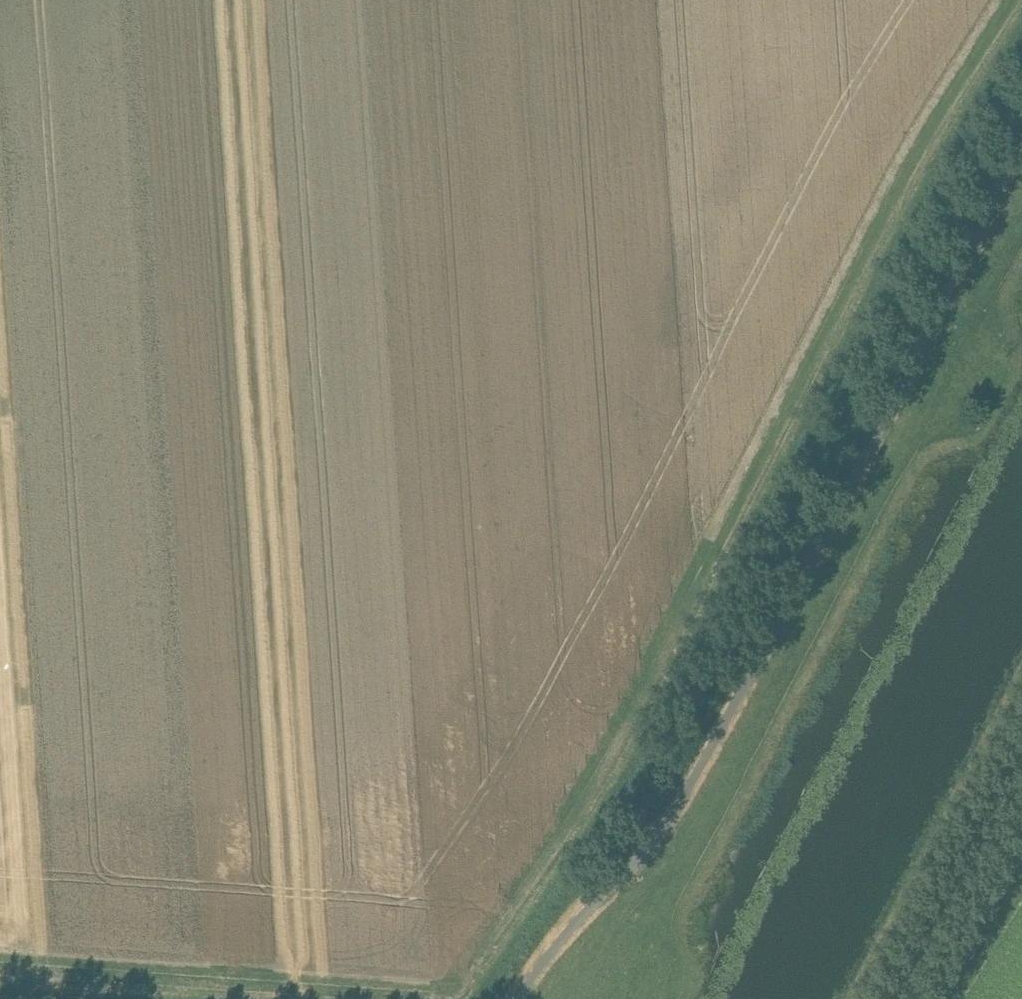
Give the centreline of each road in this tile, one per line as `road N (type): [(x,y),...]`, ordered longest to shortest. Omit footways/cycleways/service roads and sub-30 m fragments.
road 1 (track): [(620,927),(721,801),(1021,226)]
road 2 (unclassified): [(900,998),(1021,773)]
road 3 (track): [(1021,883),(952,998)]

